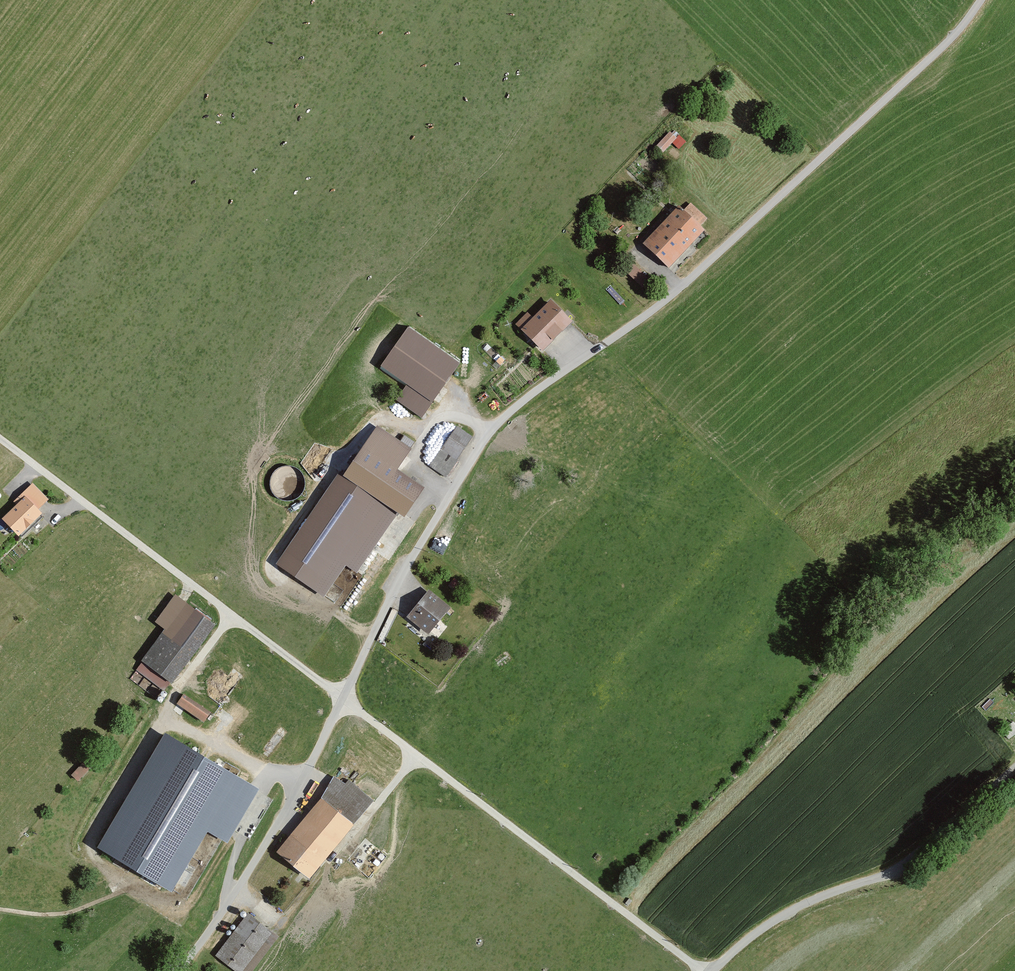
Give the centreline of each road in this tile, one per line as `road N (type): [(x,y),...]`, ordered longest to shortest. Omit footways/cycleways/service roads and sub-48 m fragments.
road 1 (residential): [(983,0),(936,55),(677,291),(498,420),(404,568),(341,698)]
road 2 (unclassified): [(341,698),(703,970)]
road 3 (track): [(0,438),(341,698)]
road 4 (unclassified): [(1014,769),(908,861),(755,933),(710,970)]
road 5 (residential): [(341,698),(282,817),(179,970)]

